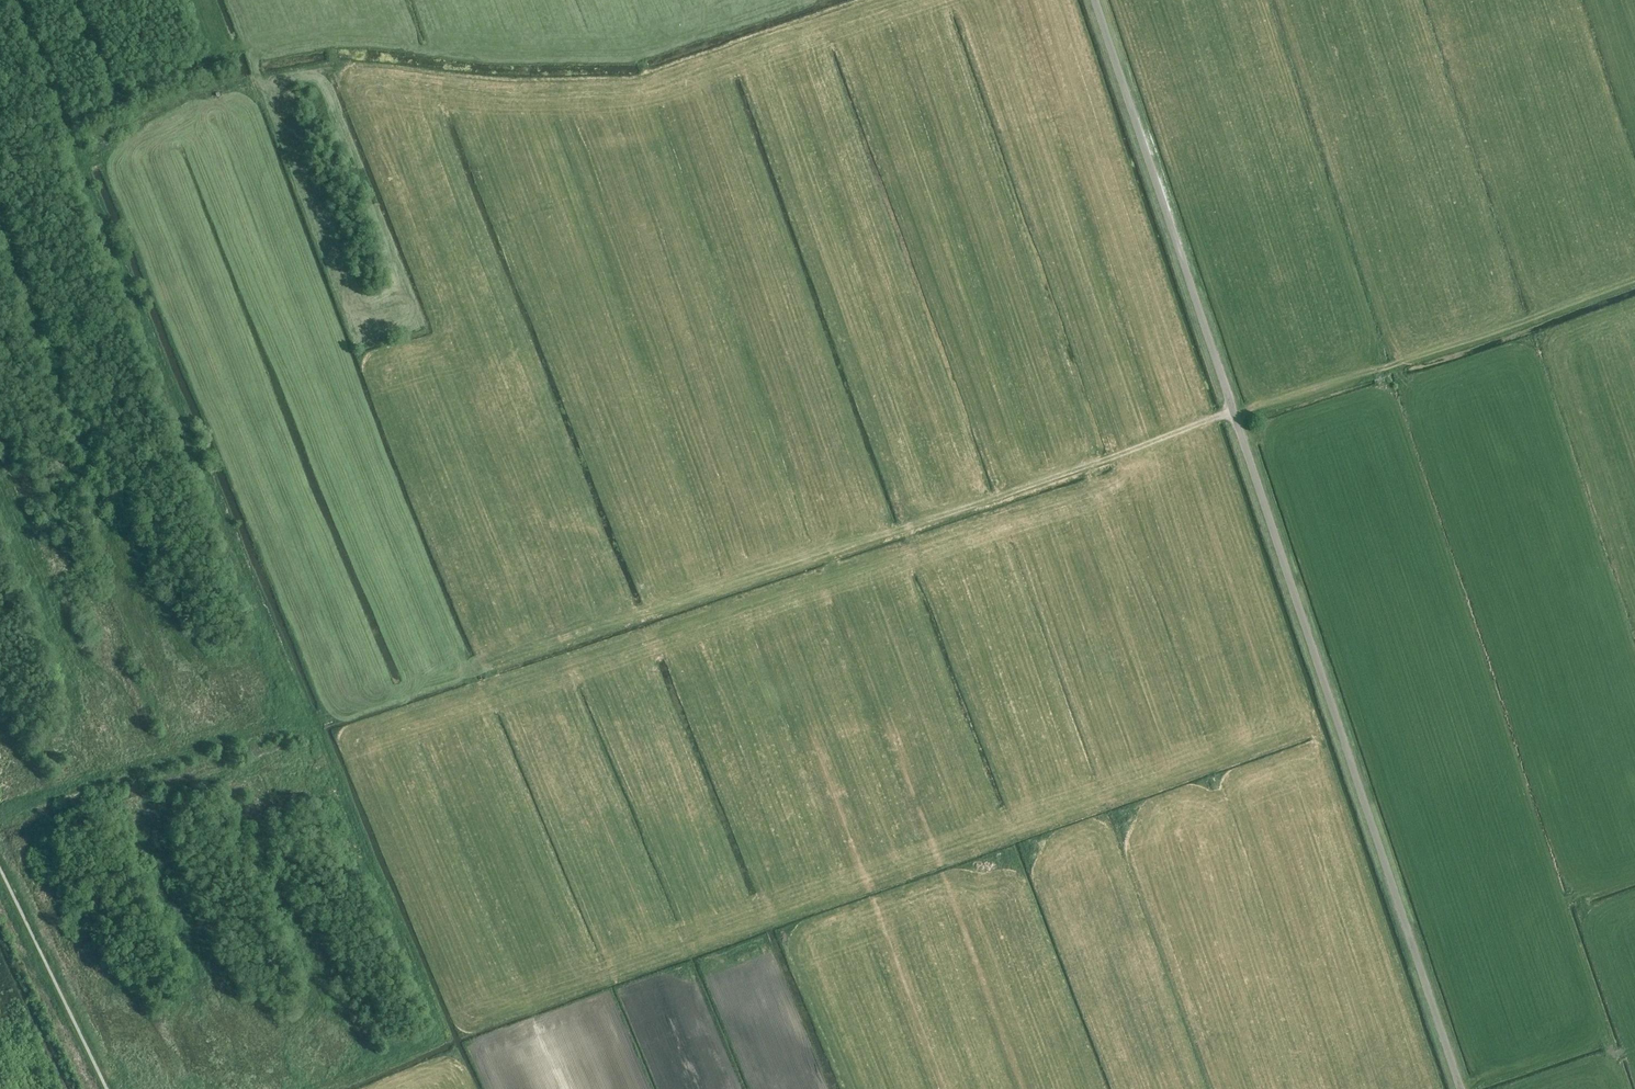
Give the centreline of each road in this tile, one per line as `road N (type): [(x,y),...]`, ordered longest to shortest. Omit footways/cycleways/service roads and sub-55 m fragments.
road 1 (unclassified): [(1460,1088),(1095,0)]

